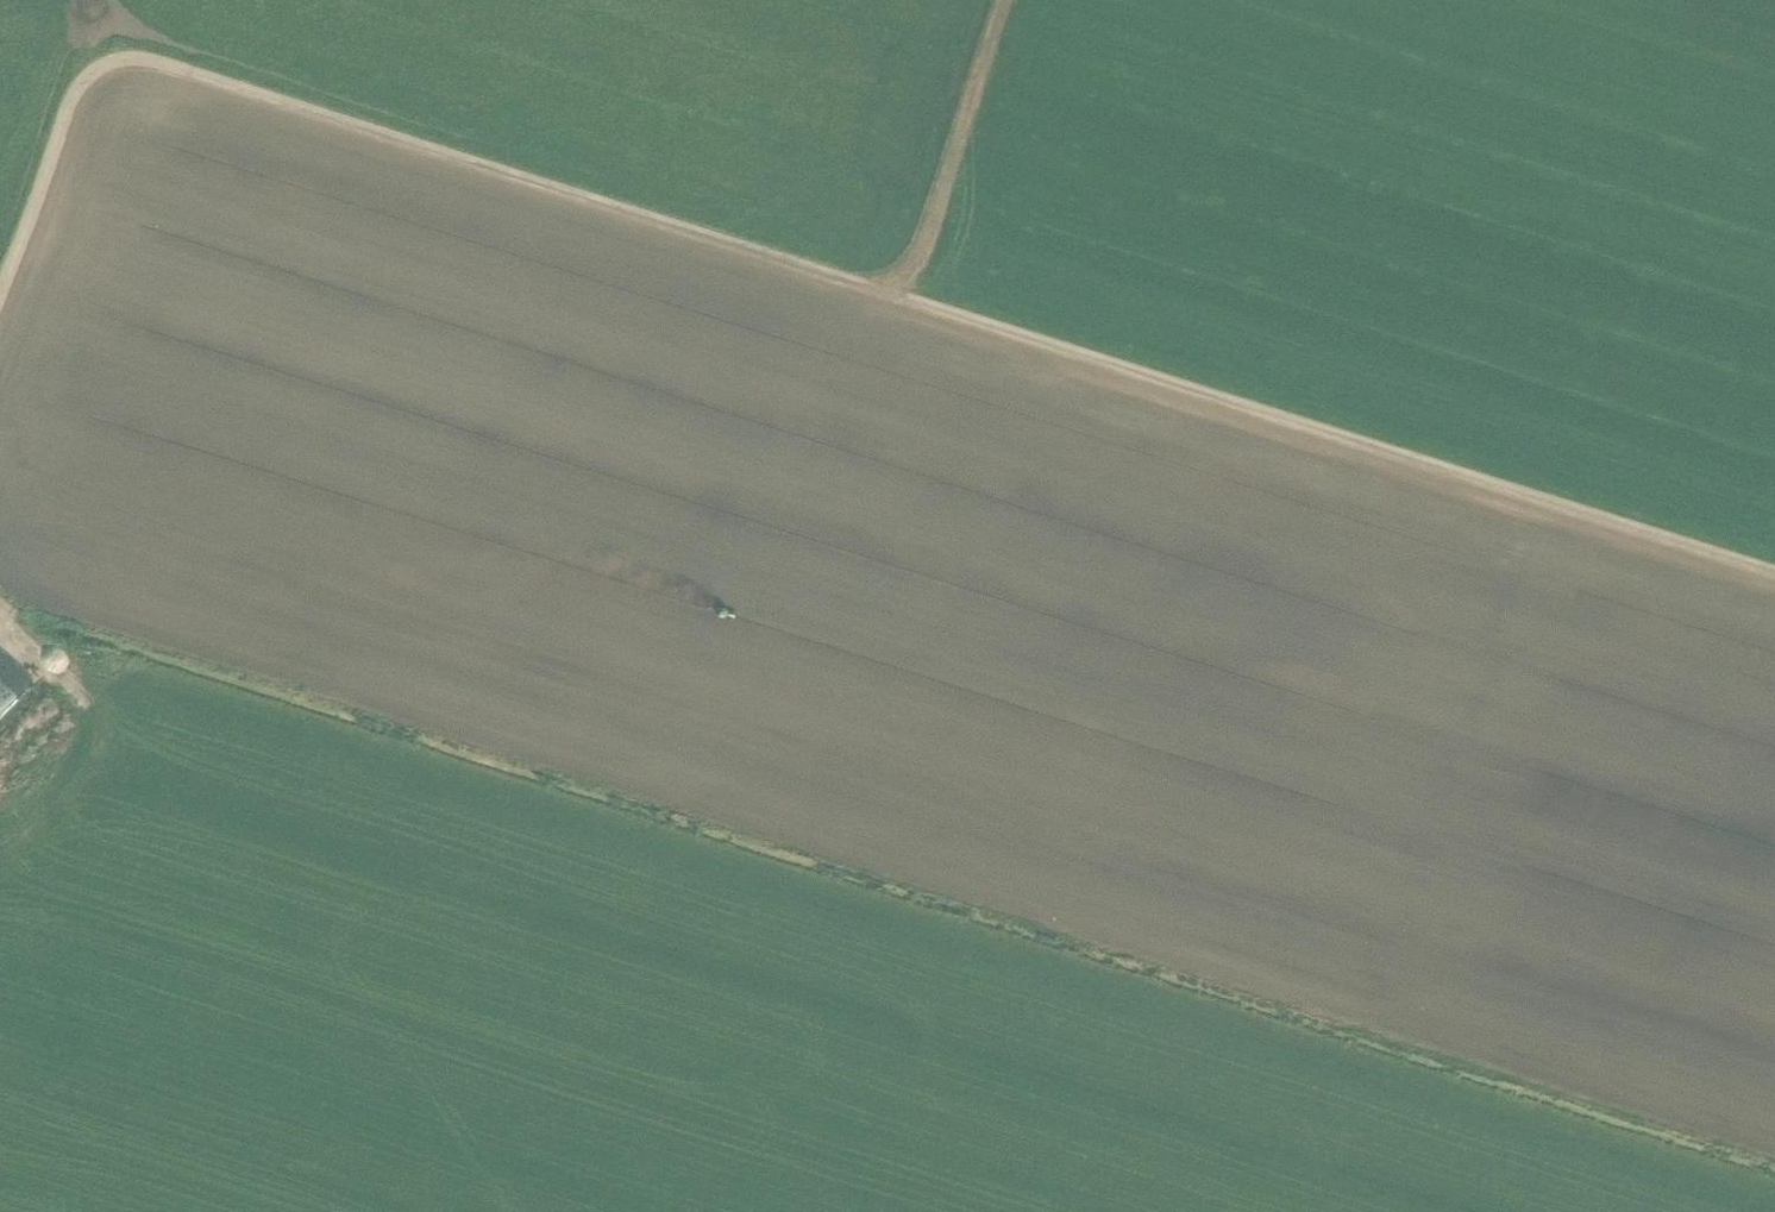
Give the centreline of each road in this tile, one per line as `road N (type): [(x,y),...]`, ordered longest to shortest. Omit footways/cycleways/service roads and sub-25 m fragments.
road 1 (track): [(0,304),(85,85),(116,66),(166,66),(1774,577)]

